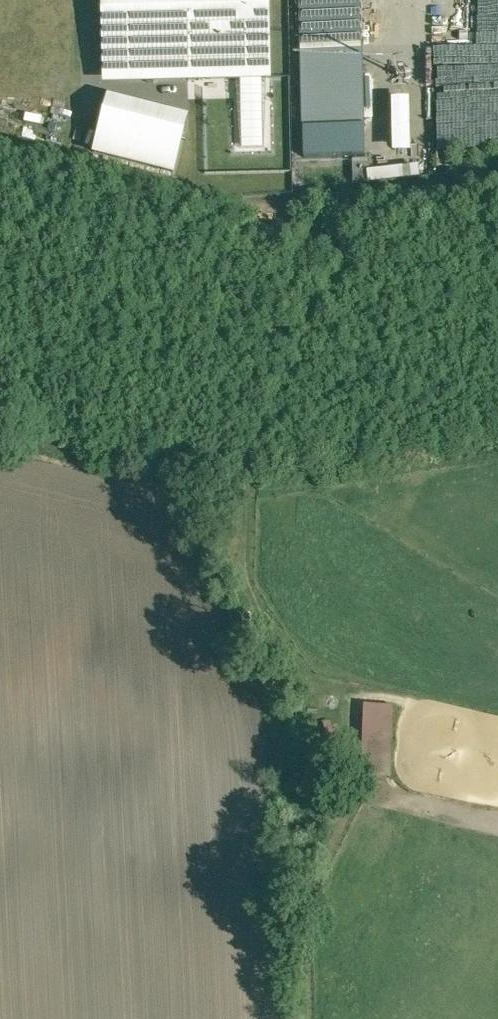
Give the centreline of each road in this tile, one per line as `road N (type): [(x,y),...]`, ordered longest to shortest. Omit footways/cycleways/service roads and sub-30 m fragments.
road 1 (track): [(309,1018),(307,895),(356,794)]

